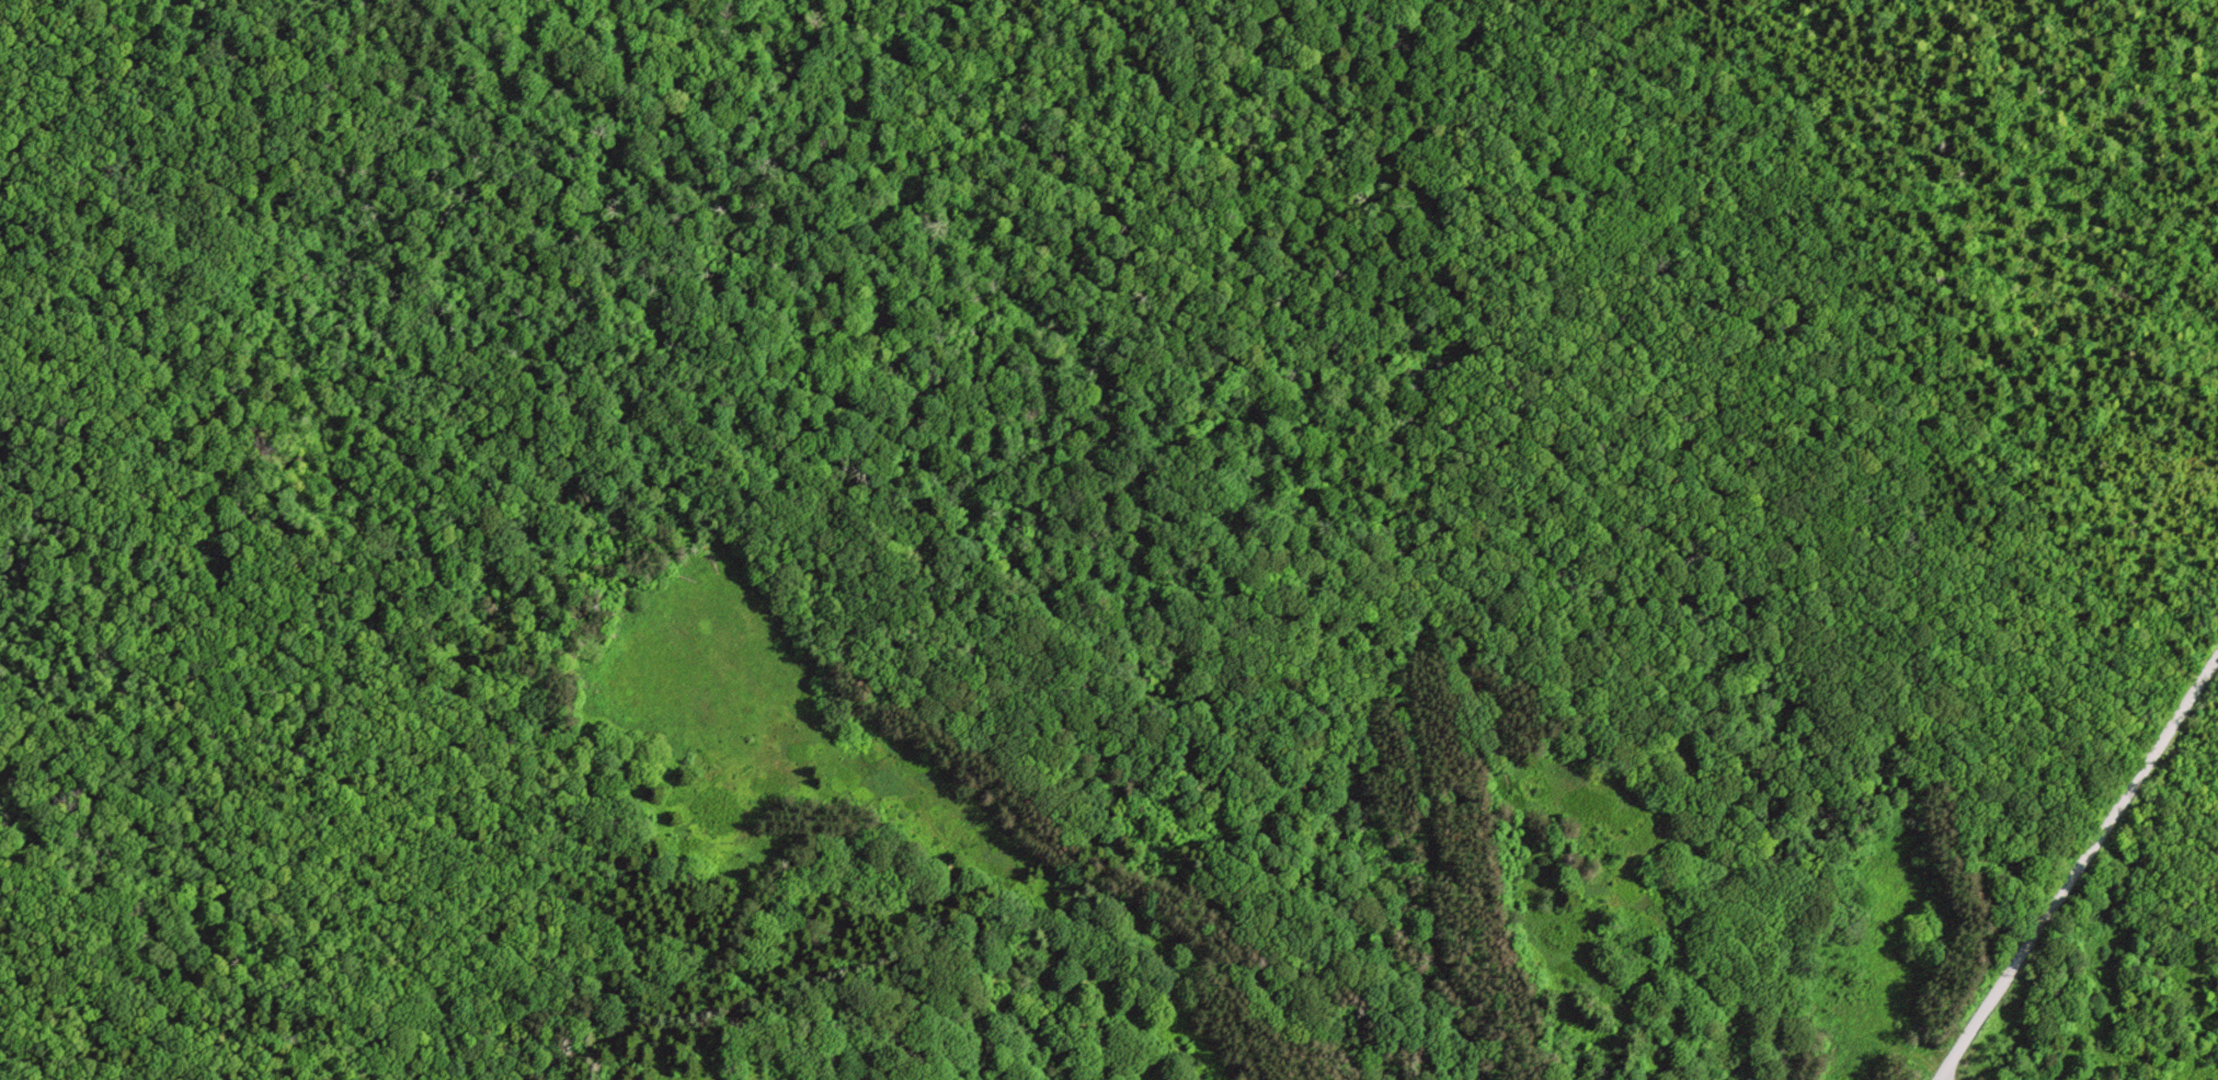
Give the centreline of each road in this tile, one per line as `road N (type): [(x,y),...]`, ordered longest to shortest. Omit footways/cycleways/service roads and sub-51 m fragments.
road 1 (residential): [(1940,1079),(2217,658)]

